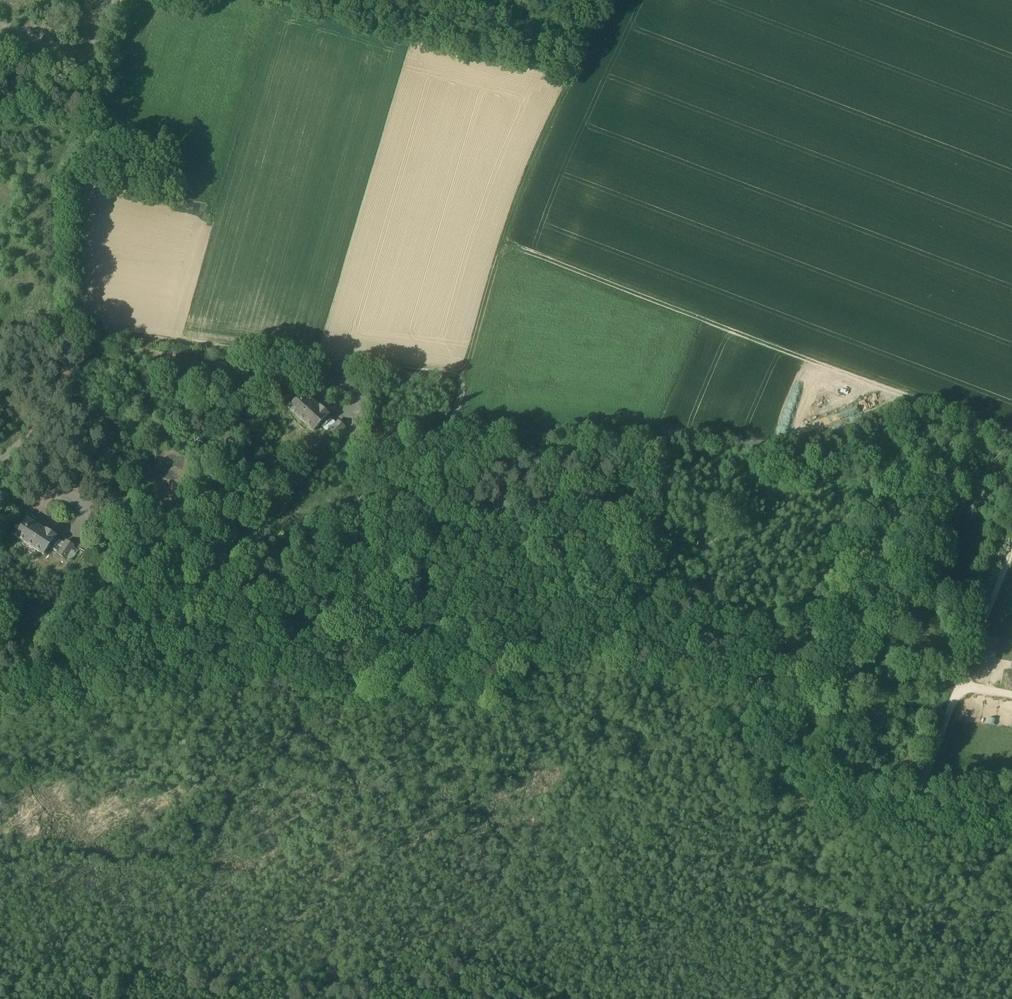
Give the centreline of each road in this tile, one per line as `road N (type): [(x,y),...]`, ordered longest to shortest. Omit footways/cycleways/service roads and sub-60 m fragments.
road 1 (tertiary): [(1011,810),(865,794),(767,687),(604,638),(0,684)]
road 2 (track): [(110,86),(80,183),(77,331),(462,377)]
road 3 (track): [(1011,437),(503,243)]
road 4 (track): [(607,0),(519,186),(462,377)]
road 5 (track): [(1011,550),(915,803)]
road 6 (track): [(463,643),(447,482),(447,438),(462,377)]

